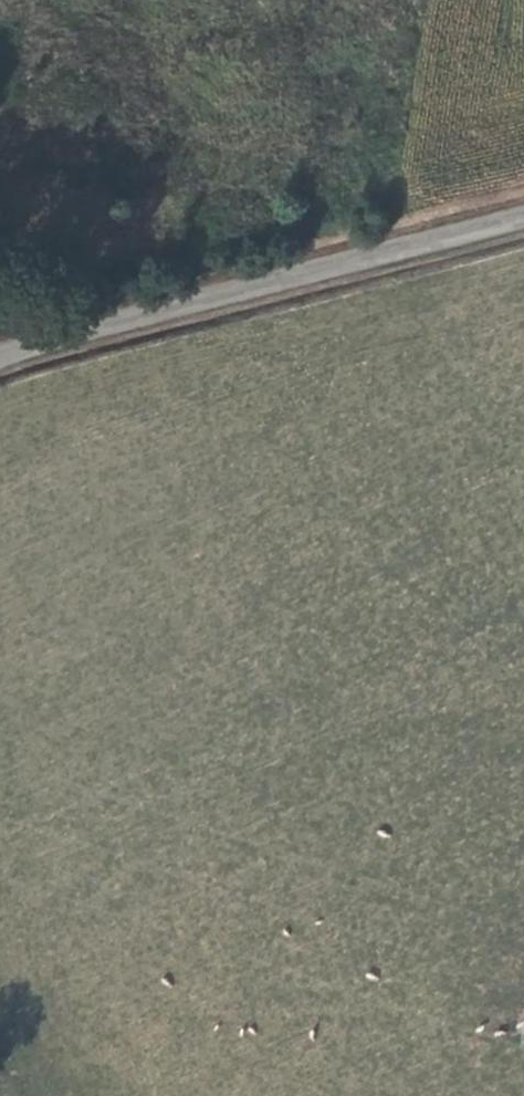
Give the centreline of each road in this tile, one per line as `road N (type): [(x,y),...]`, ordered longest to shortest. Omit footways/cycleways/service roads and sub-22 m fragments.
road 1 (tertiary): [(0,356),(523,218)]

